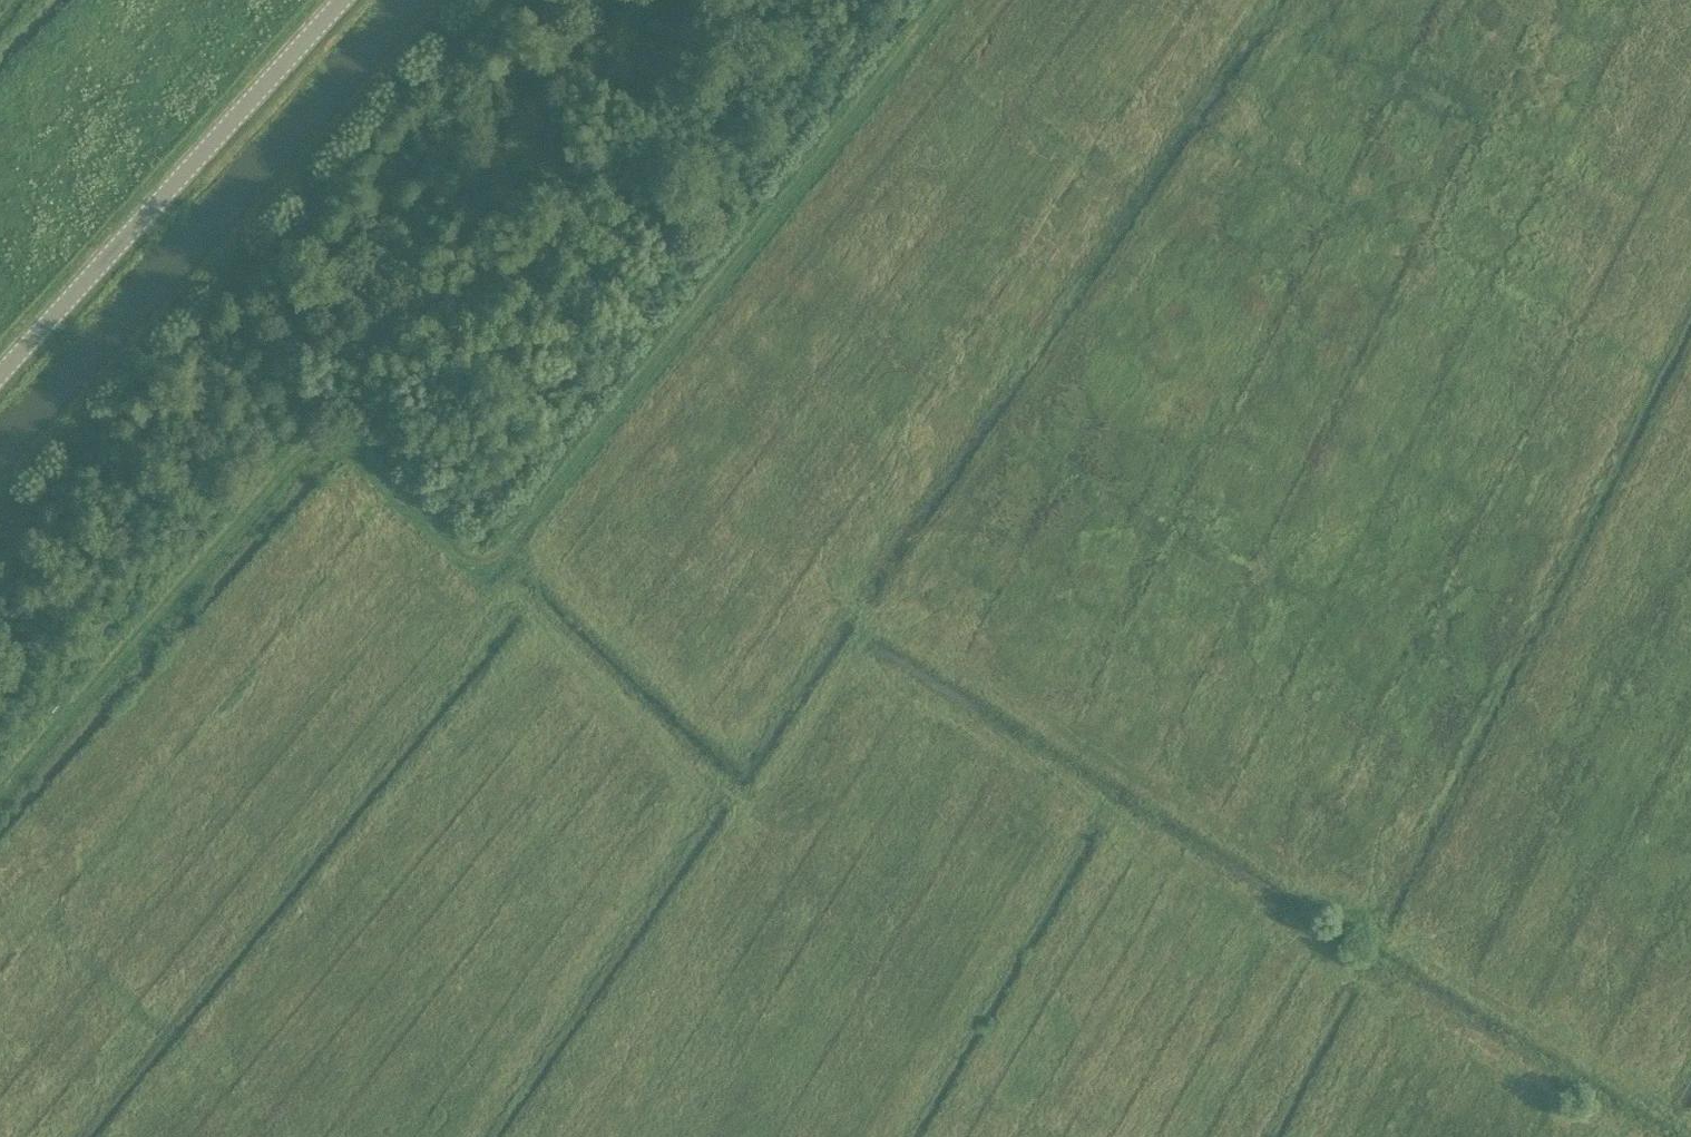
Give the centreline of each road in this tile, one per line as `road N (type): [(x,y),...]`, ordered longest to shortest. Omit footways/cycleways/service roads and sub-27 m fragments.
road 1 (unclassified): [(346,0),(0,371)]

